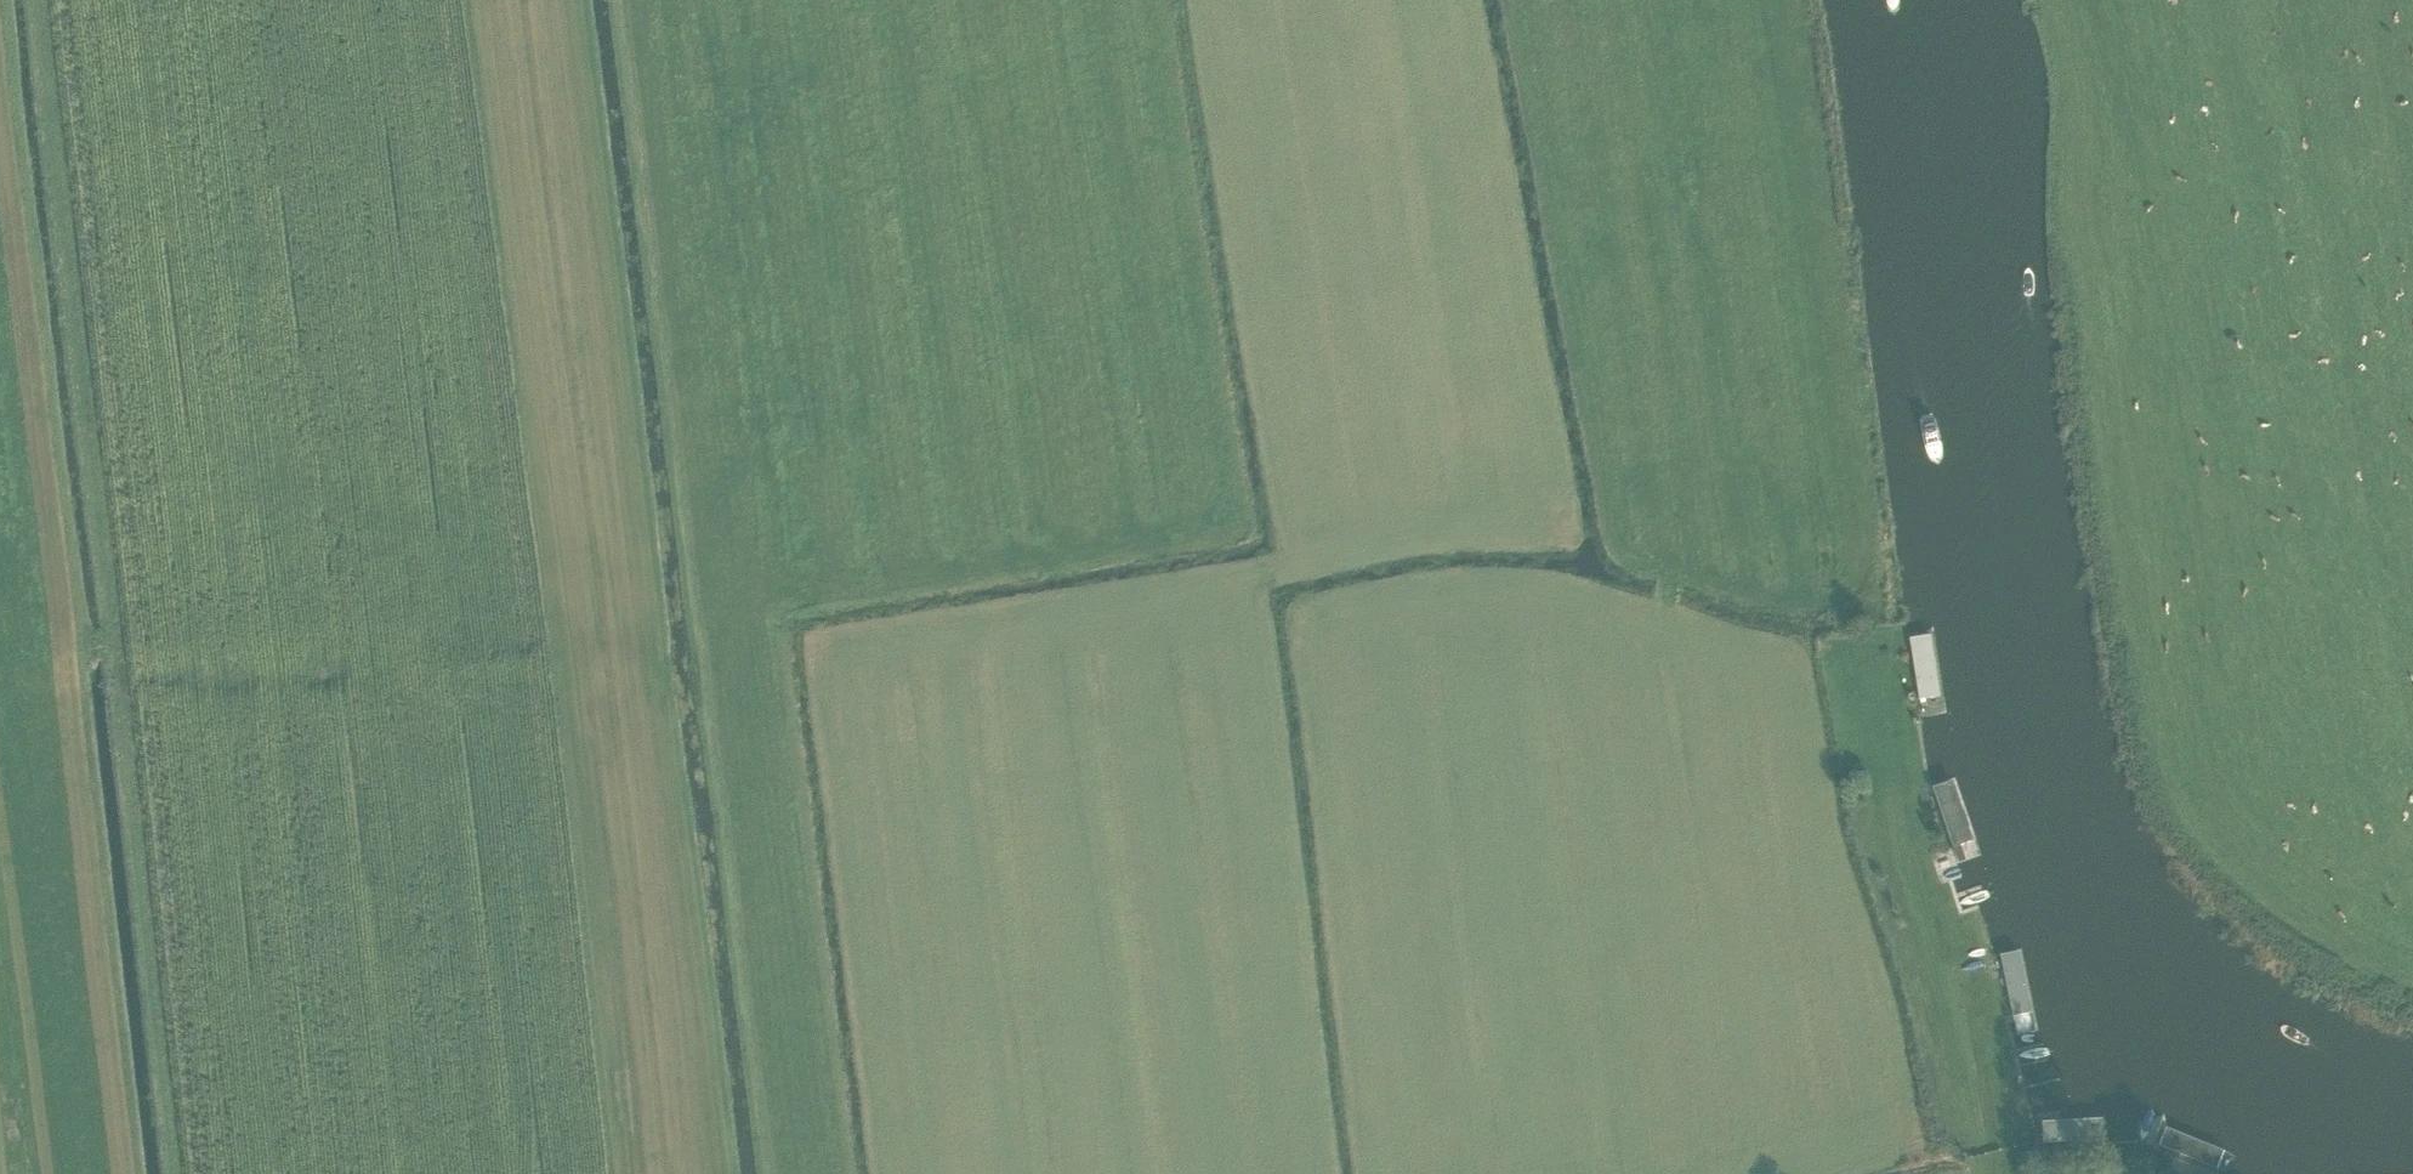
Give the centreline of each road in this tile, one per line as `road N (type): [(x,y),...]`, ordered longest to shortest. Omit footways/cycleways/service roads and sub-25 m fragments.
road 1 (track): [(1987,1173),(1927,941),(1876,670)]

